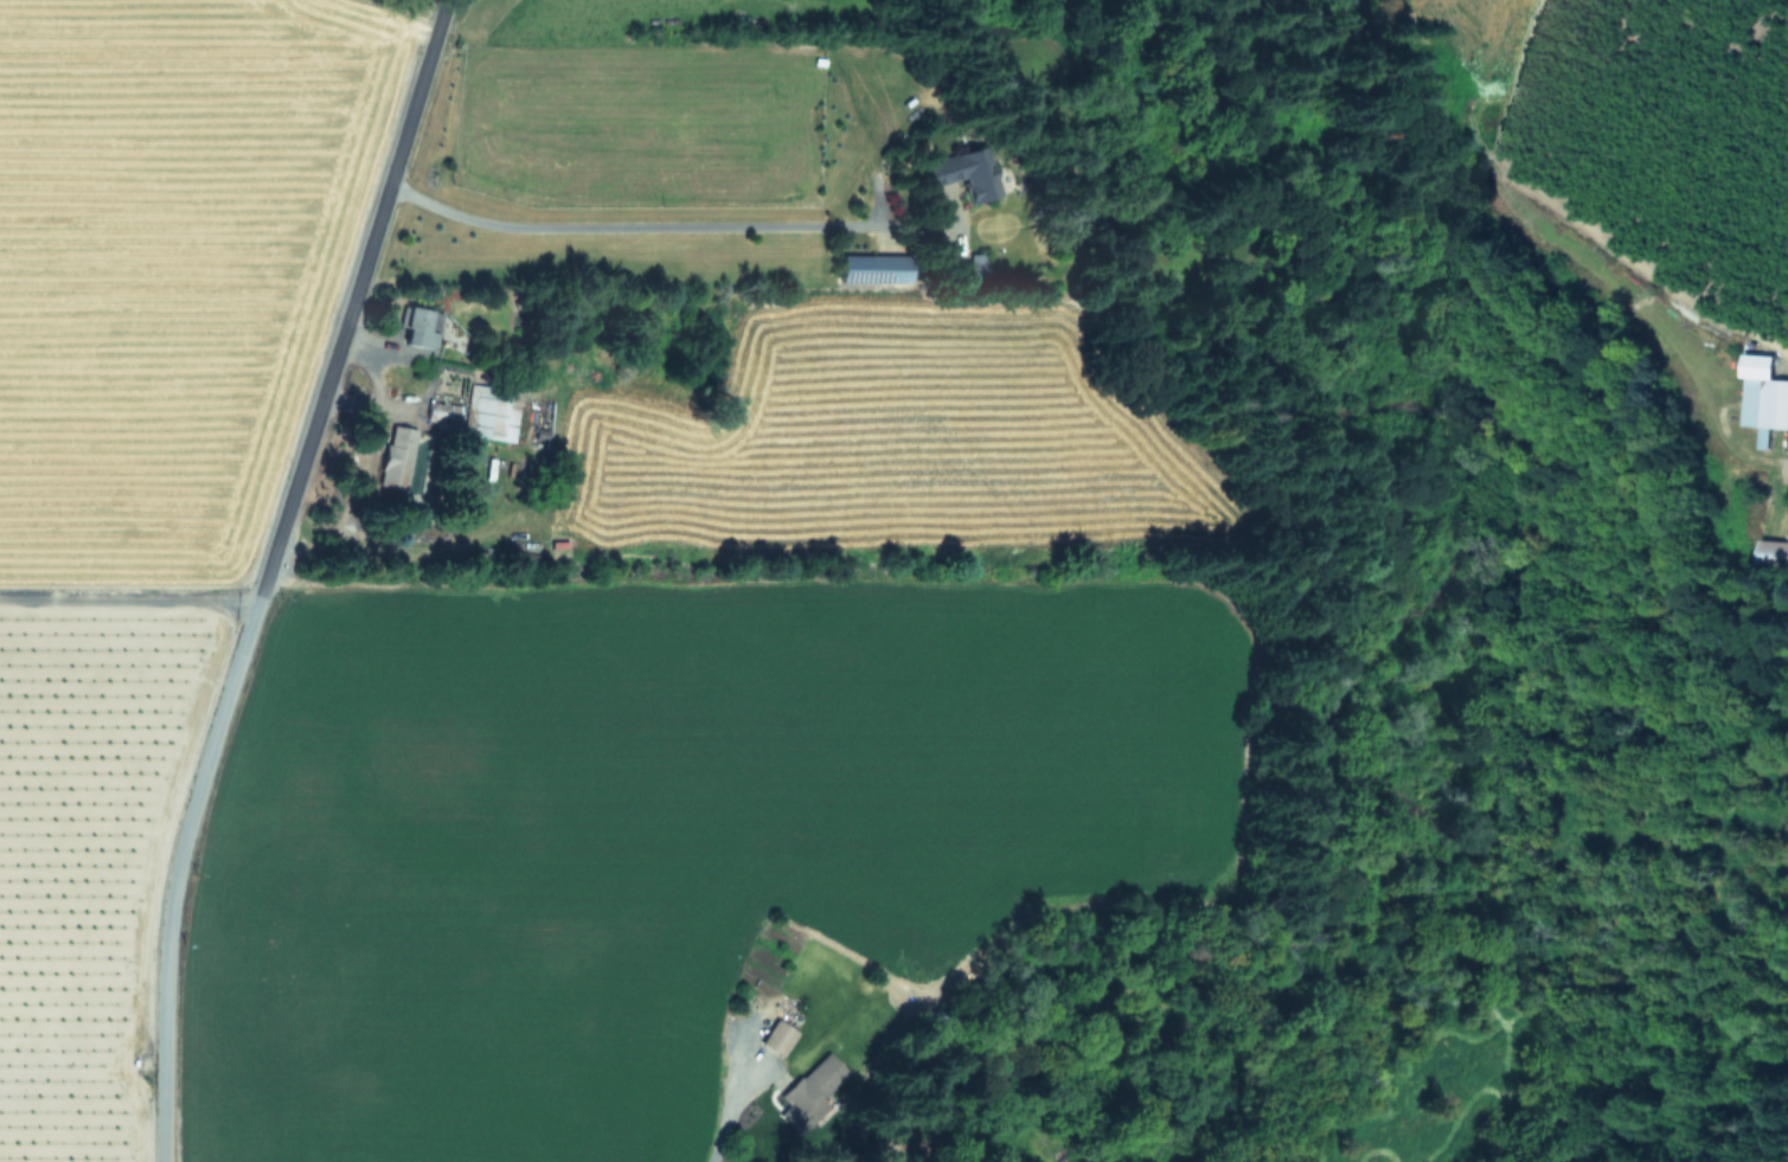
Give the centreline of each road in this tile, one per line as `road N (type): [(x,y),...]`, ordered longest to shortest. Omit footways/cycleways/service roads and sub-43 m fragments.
road 1 (residential): [(162,1161),(166,927),(186,816),(444,0)]

